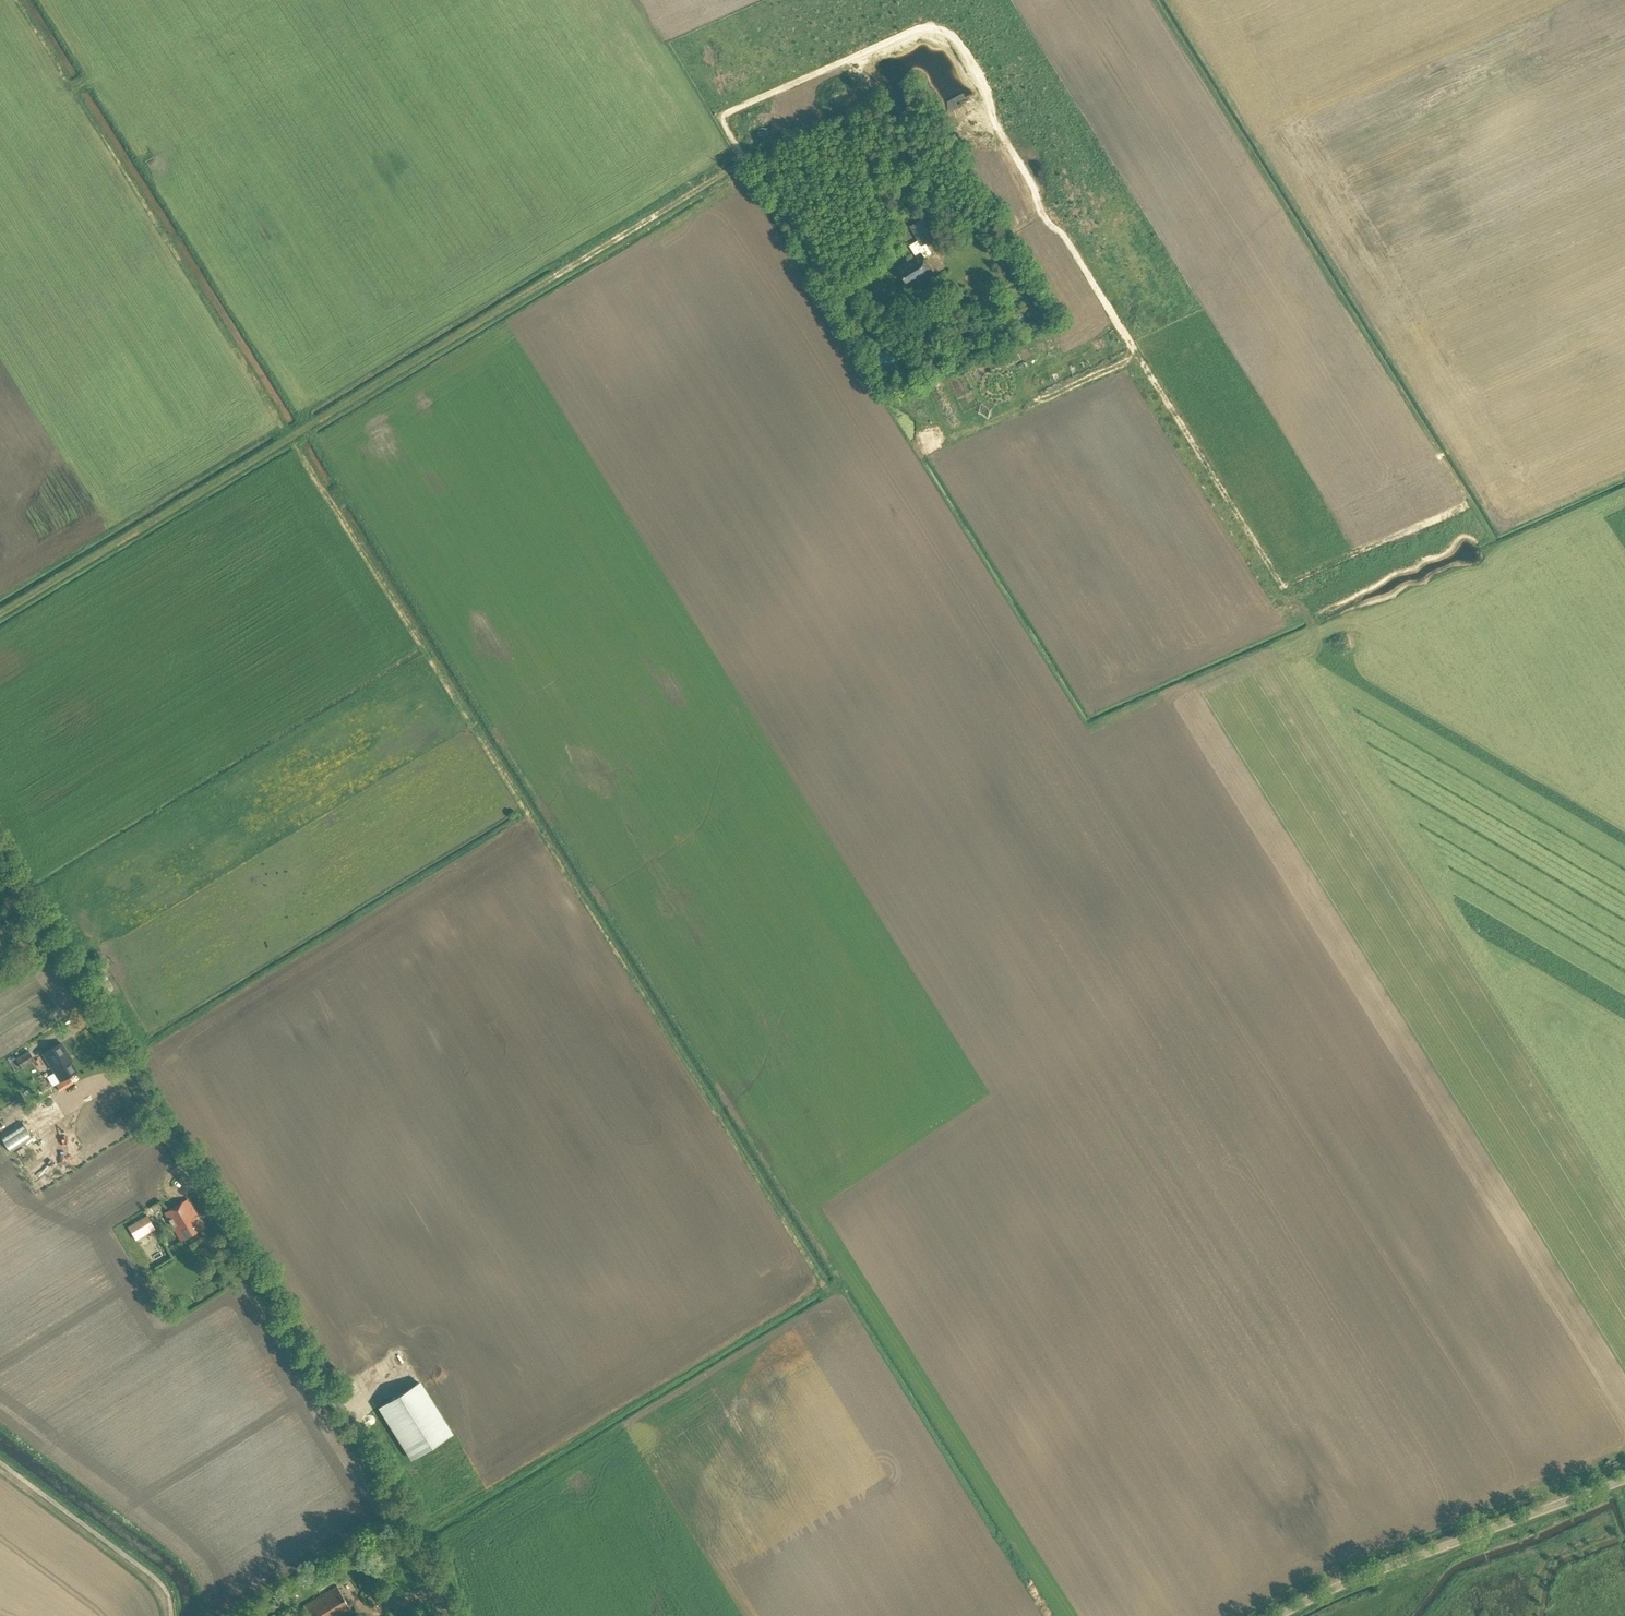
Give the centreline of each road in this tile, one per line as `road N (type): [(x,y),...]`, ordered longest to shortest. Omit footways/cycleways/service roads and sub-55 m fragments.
road 1 (unclassified): [(445,1615),(406,1504),(0,860)]
road 2 (unclassified): [(1278,1615),(1372,1572),(1624,1478)]

